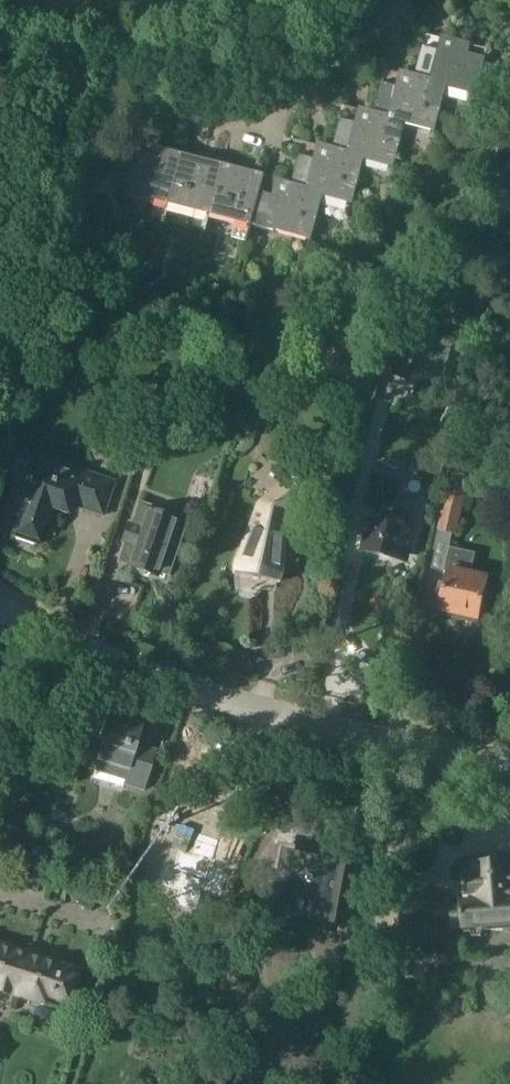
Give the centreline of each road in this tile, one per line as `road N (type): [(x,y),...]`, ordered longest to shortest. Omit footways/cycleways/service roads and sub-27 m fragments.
road 1 (residential): [(509,758),(254,707),(0,607)]

